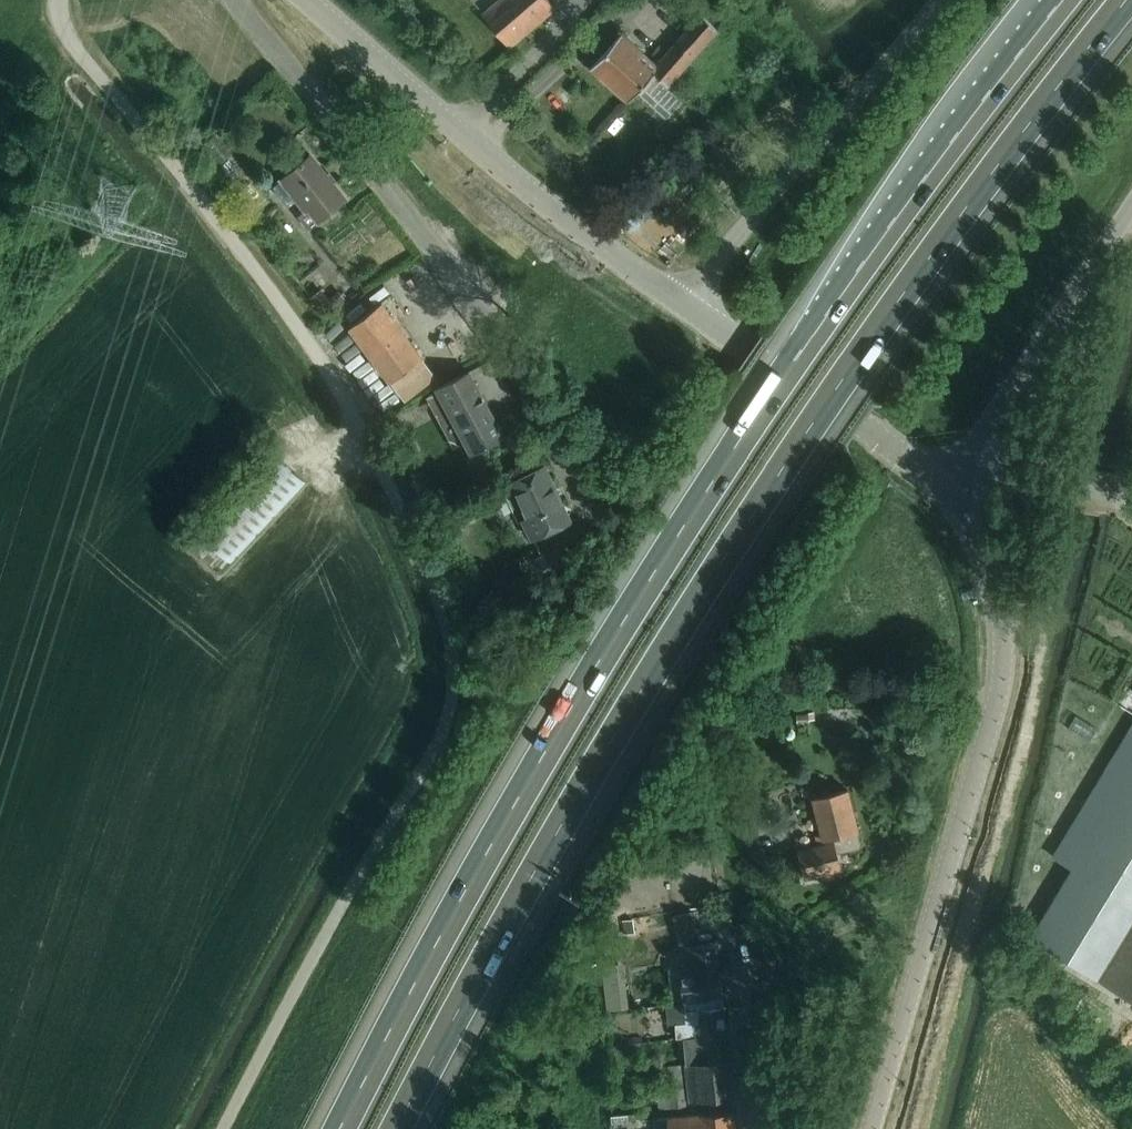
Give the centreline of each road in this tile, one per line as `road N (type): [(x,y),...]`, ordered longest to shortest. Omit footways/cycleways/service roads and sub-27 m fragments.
road 1 (motorway): [(398,1128),(619,727),(813,423),(1029,124),(1129,0)]
road 2 (motorway): [(1062,0),(770,394),(575,700),(340,1128)]
road 3 (unclassified): [(222,1128),(443,706),(441,622),(429,573),(369,441),(229,236),(70,45),(61,0)]
road 4 (tertiary): [(870,1128),(1003,676),(1005,636),(987,566),(941,486)]
road 5 (residential): [(605,536),(503,342),(442,252),(227,0)]
road 6 (tertiary): [(680,300),(582,232),(301,0)]
road 7 (unclassified): [(680,300),(940,0)]
road 8 (unclassified): [(941,486),(1131,210)]
road 9 (tertiary): [(941,486),(680,300)]
road 10 (residential): [(736,933),(759,1128)]

